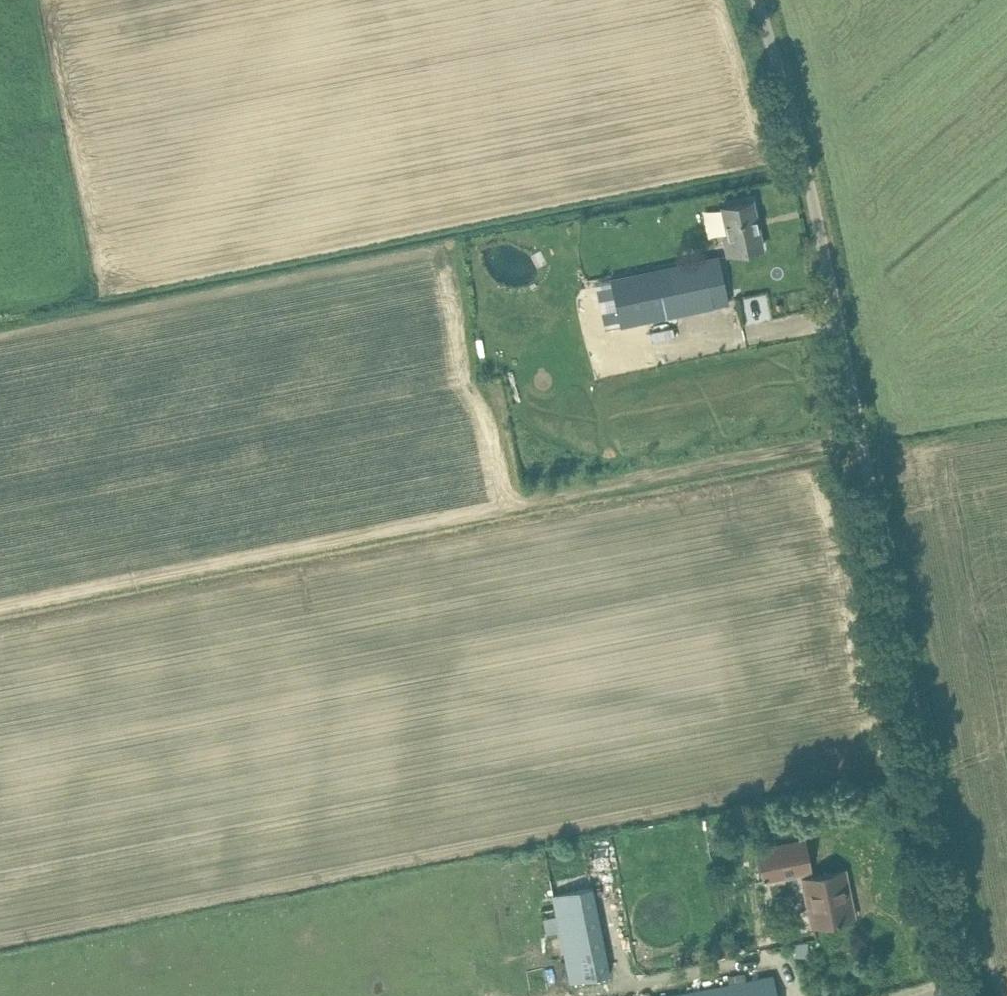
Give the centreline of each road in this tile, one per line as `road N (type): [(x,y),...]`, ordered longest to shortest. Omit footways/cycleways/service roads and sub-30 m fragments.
road 1 (unclassified): [(973,995),(795,109),(759,0)]

